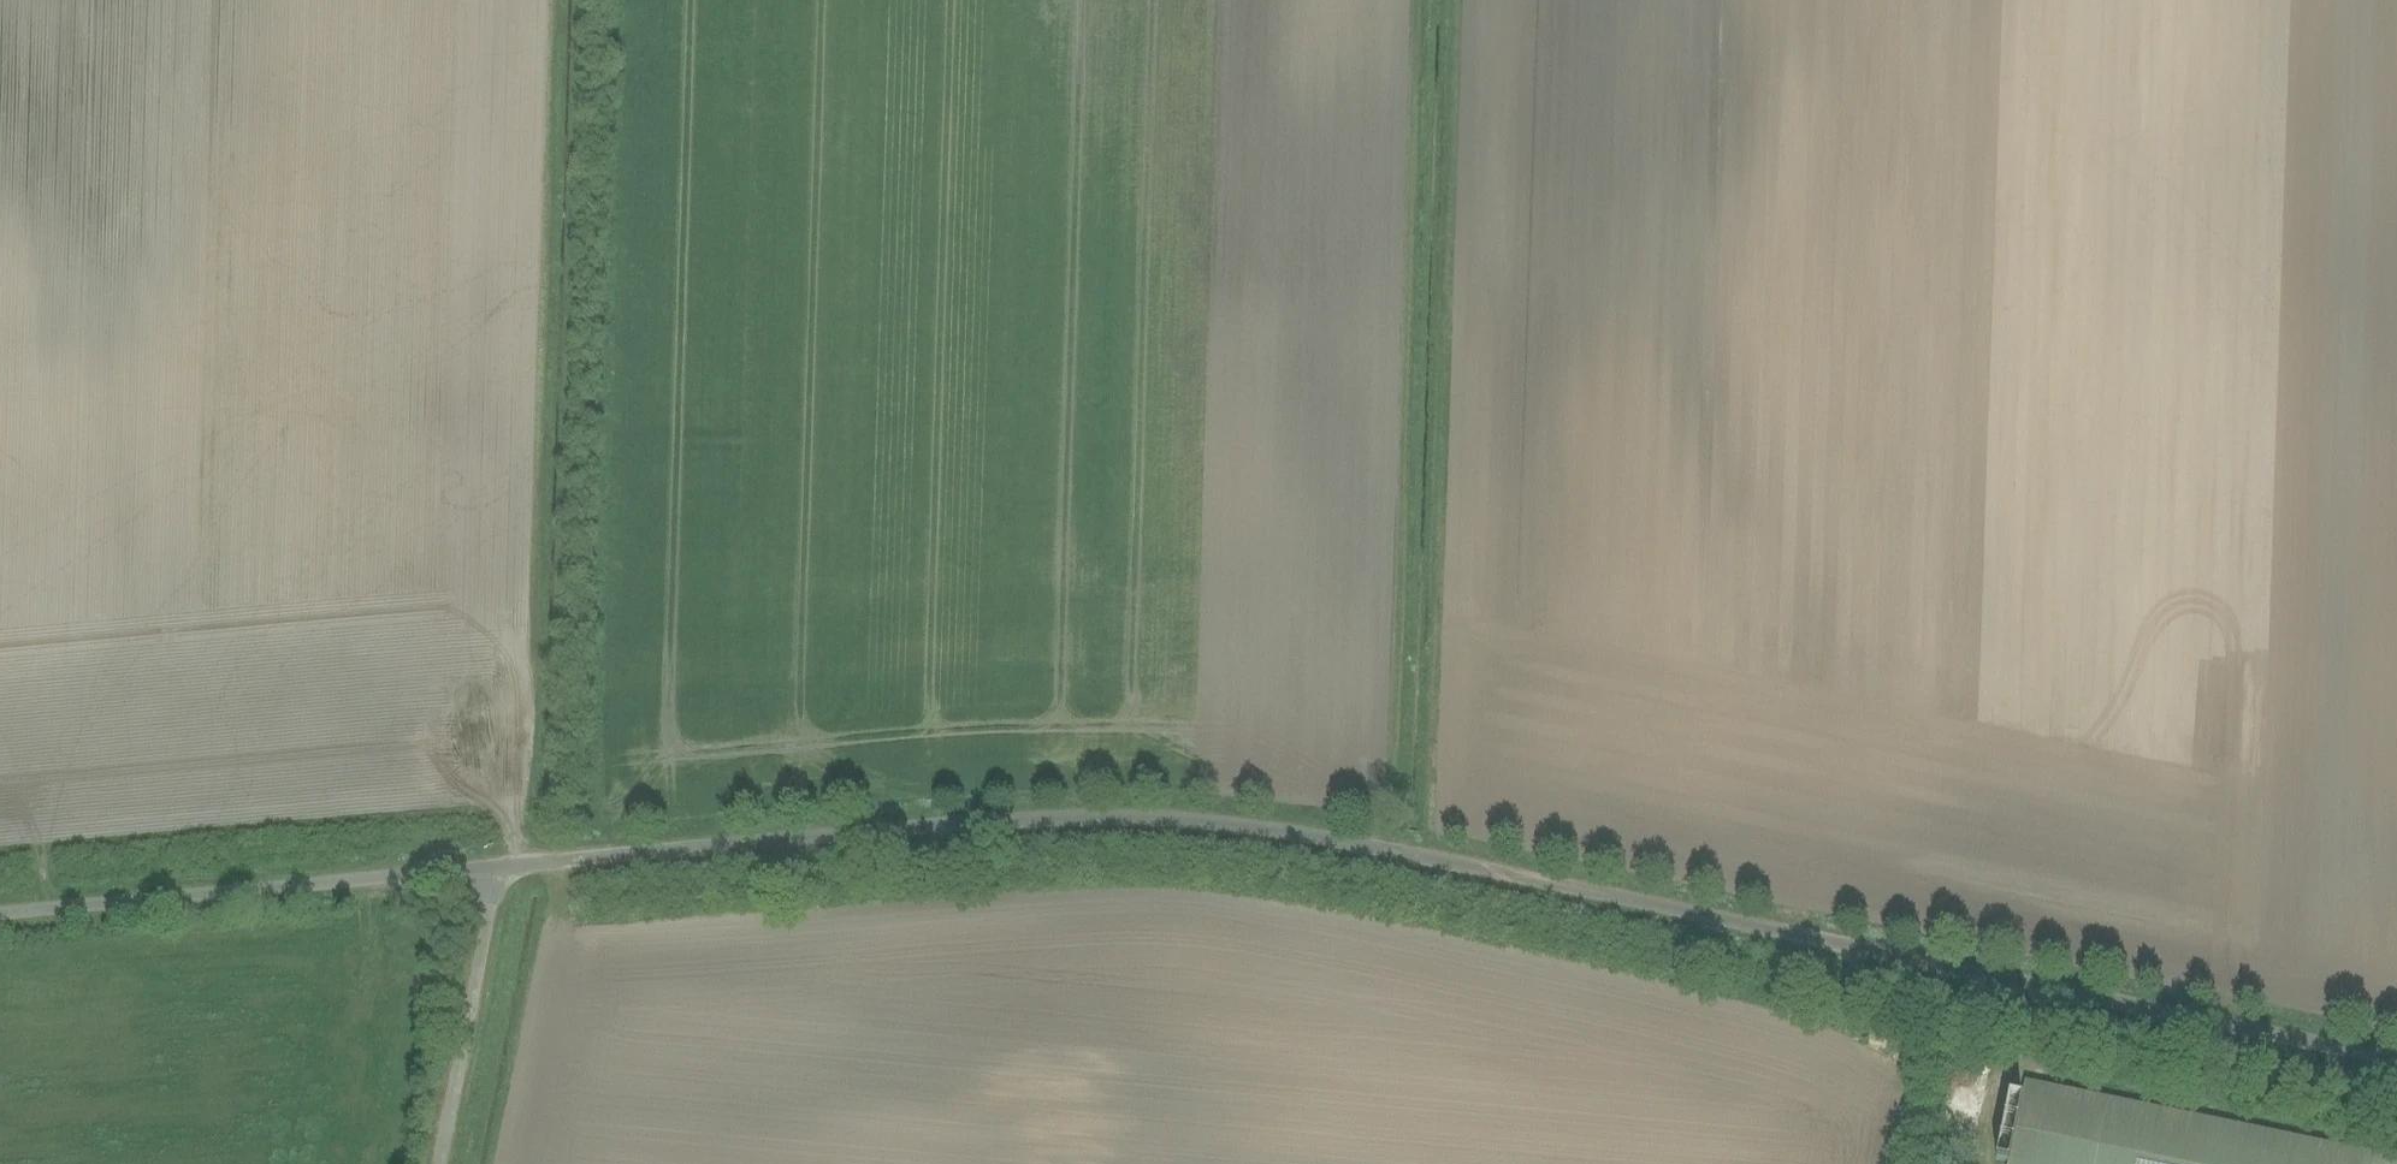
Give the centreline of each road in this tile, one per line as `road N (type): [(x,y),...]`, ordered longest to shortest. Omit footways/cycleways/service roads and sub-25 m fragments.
road 1 (unclassified): [(2396,1057),(1374,849),(1198,824),(1027,821),(492,873)]
road 2 (unclassified): [(492,873),(0,918)]
road 3 (unclassified): [(442,1163),(492,873)]

